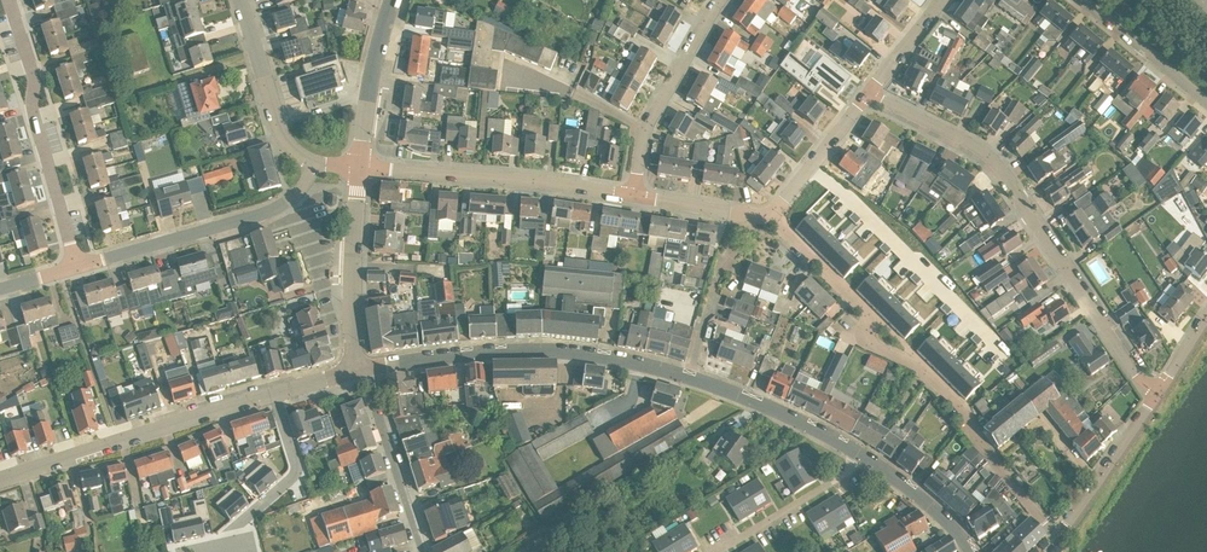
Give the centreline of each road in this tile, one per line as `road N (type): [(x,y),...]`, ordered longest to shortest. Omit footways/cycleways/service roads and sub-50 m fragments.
road 1 (residential): [(1058,534),(985,451),(962,408),(922,370),(868,341),(864,311),(767,217)]
road 2 (residential): [(1158,391),(1135,372),(992,159),(870,93)]
road 3 (residential): [(690,377),(533,350),(357,367)]
road 4 (tertiary): [(0,480),(273,391)]
road 5 (residential): [(634,195),(360,166)]
road 6 (residential): [(78,265),(267,211),(297,194),(315,162)]
road 7 (residential): [(78,265),(0,14)]
road 8 (residential): [(634,195),(645,130),(721,0)]
road 9 (tertiary): [(357,367),(352,258),(360,166)]
road 10 (residential): [(424,551),(370,378),(357,367)]
road 11 (residential): [(868,460),(782,413),(690,377)]
road 12 (residential): [(273,391),(297,472),(237,525),(243,551)]
road 13 (residential): [(315,162),(280,130),(241,0)]
road 14 (residential): [(716,551),(868,460)]
road 15 (residential): [(1058,534),(1158,391)]
road 16 (tertiary): [(360,166),(393,0)]
road 17 (residential): [(1206,106),(1079,0)]
road 18 (residential): [(767,217),(870,93)]
road 19 (residential): [(971,551),(930,504),(868,460)]
road 20 (residential): [(767,217),(634,195)]

